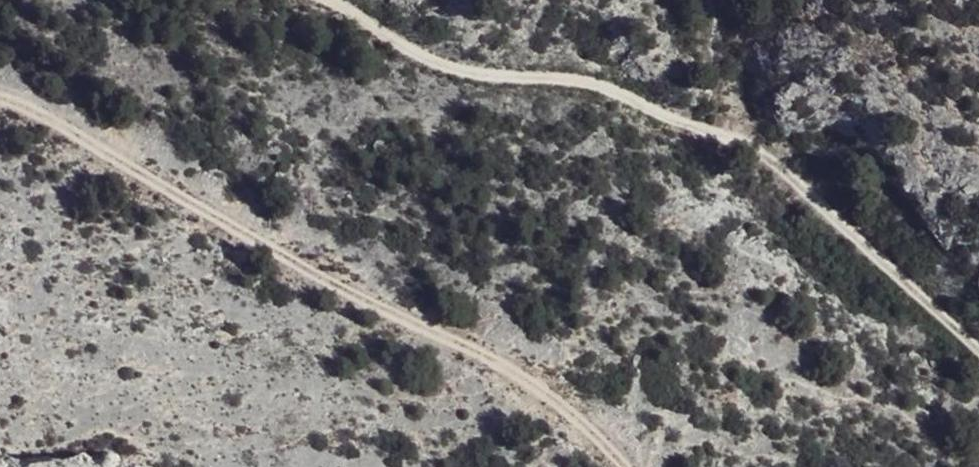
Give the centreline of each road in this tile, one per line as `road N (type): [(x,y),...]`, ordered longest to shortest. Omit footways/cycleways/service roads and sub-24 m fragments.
road 1 (track): [(978,345),(756,149),(605,84),(443,64),(337,0)]
road 2 (track): [(0,97),(74,121),(326,280),(530,374),(643,466)]

